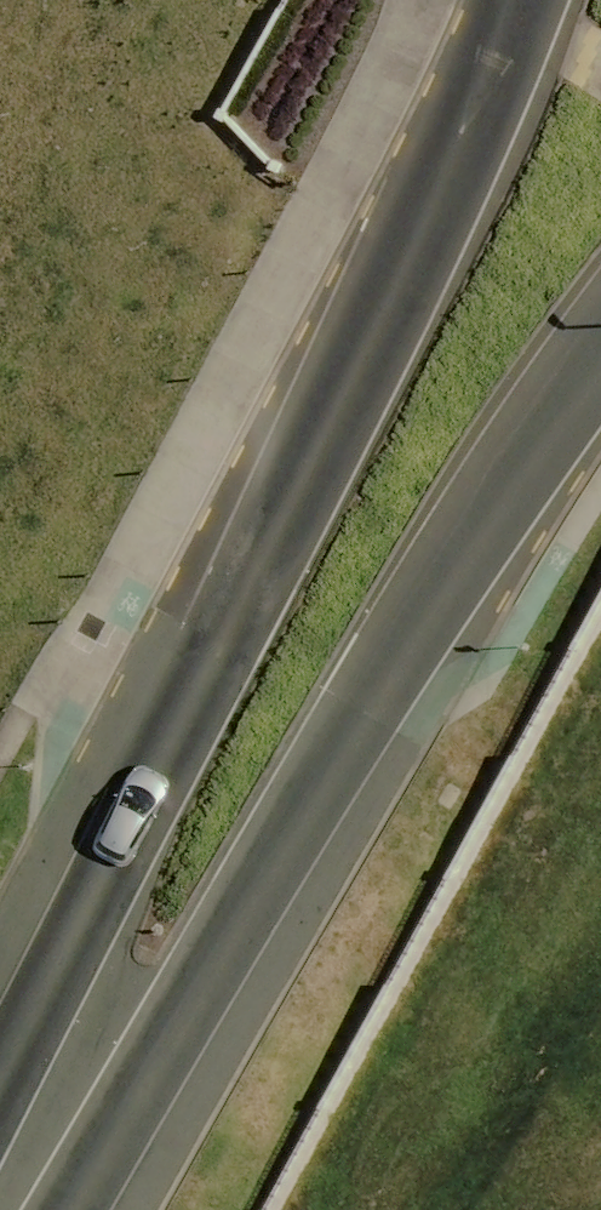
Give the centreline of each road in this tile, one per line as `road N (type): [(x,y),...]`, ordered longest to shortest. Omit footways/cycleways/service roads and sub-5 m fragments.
road 1 (secondary): [(0,1209),(65,982),(421,236),(518,0)]
road 2 (secondary): [(600,356),(559,409),(214,972),(11,1209)]

